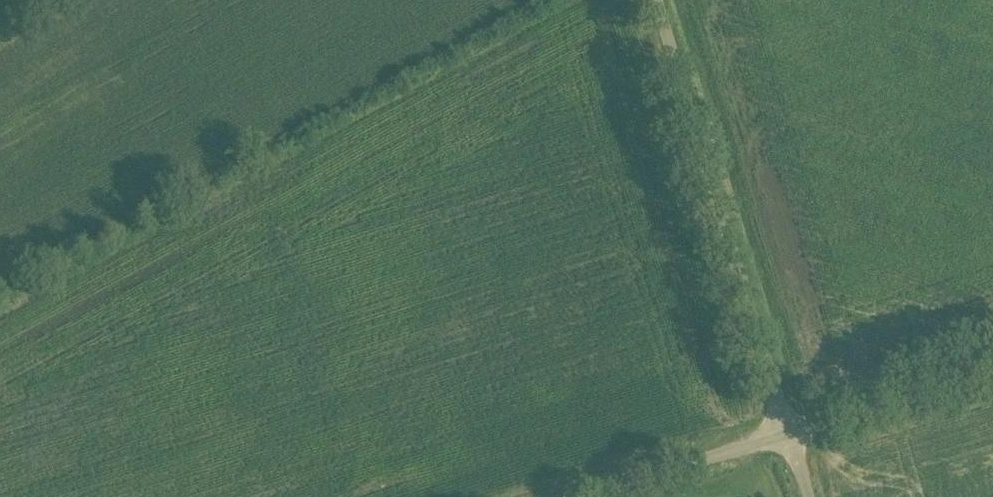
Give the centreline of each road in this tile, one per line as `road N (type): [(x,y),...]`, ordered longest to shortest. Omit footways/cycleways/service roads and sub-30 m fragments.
road 1 (unclassified): [(784,433),(653,0)]
road 2 (unclassified): [(992,370),(784,433)]
road 3 (unclassified): [(577,496),(784,433)]

